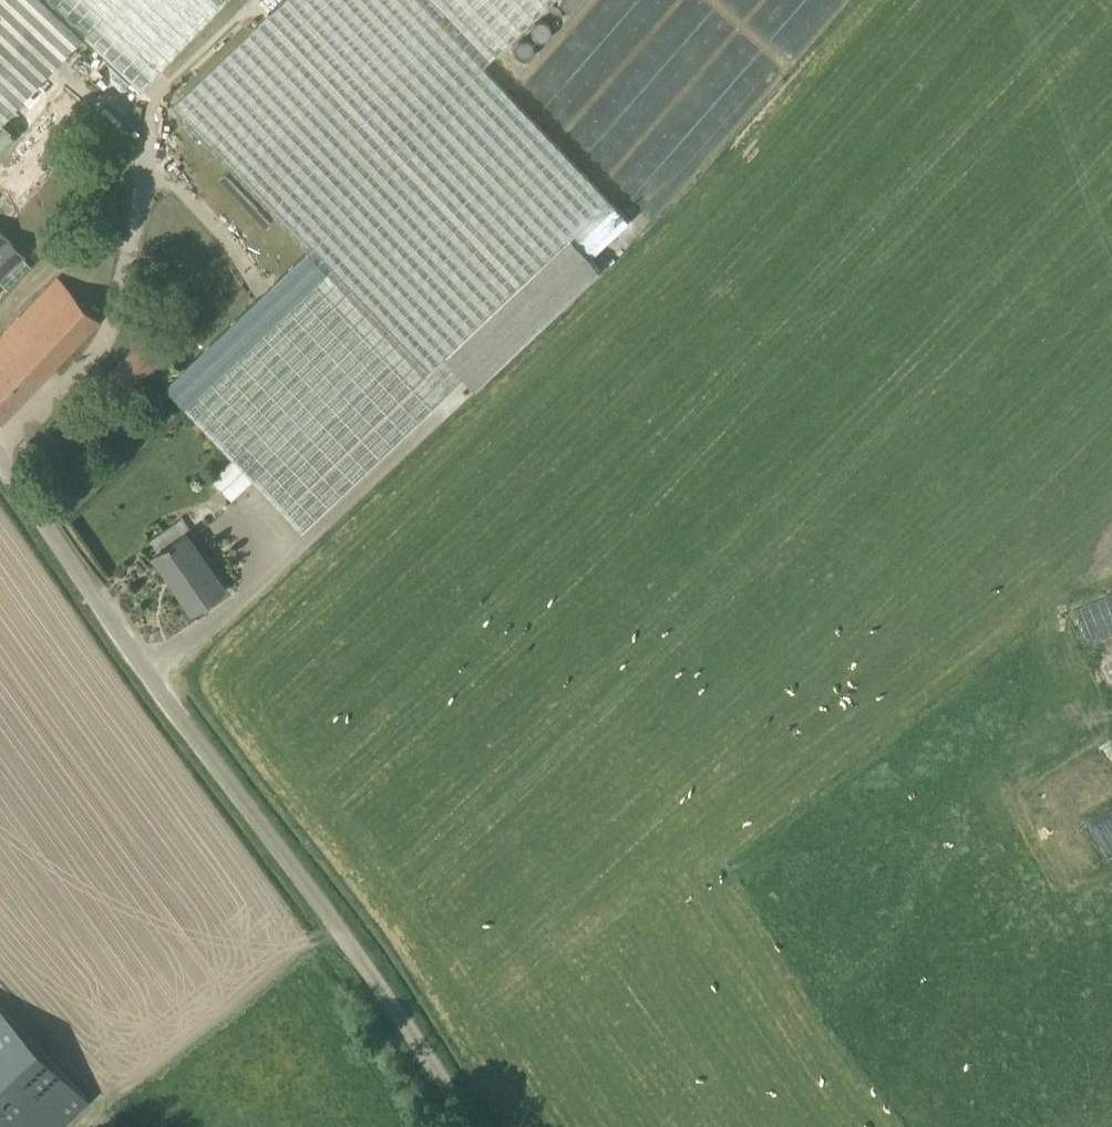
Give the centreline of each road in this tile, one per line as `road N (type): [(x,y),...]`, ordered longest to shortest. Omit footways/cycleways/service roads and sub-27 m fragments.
road 1 (unclassified): [(481,1126),(0,462)]

